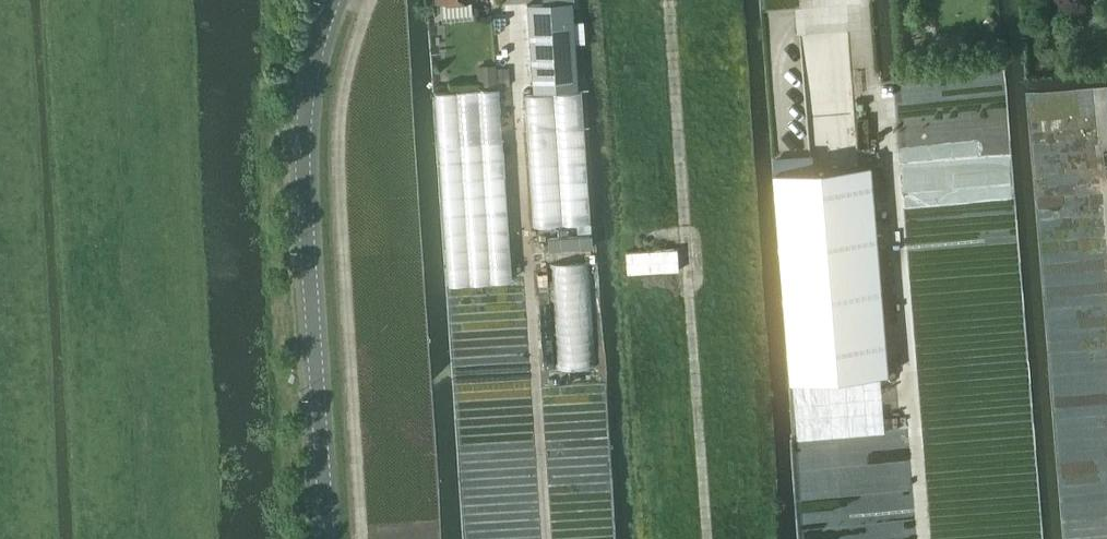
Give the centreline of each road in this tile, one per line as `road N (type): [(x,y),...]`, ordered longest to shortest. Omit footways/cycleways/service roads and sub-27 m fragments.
road 1 (track): [(918,538),(881,104),(865,82),(857,0)]
road 2 (unclassified): [(326,538),(303,136),(333,0)]
road 3 (track): [(708,538),(668,0)]
road 4 (track): [(547,538),(511,95),(520,79),(514,6)]

